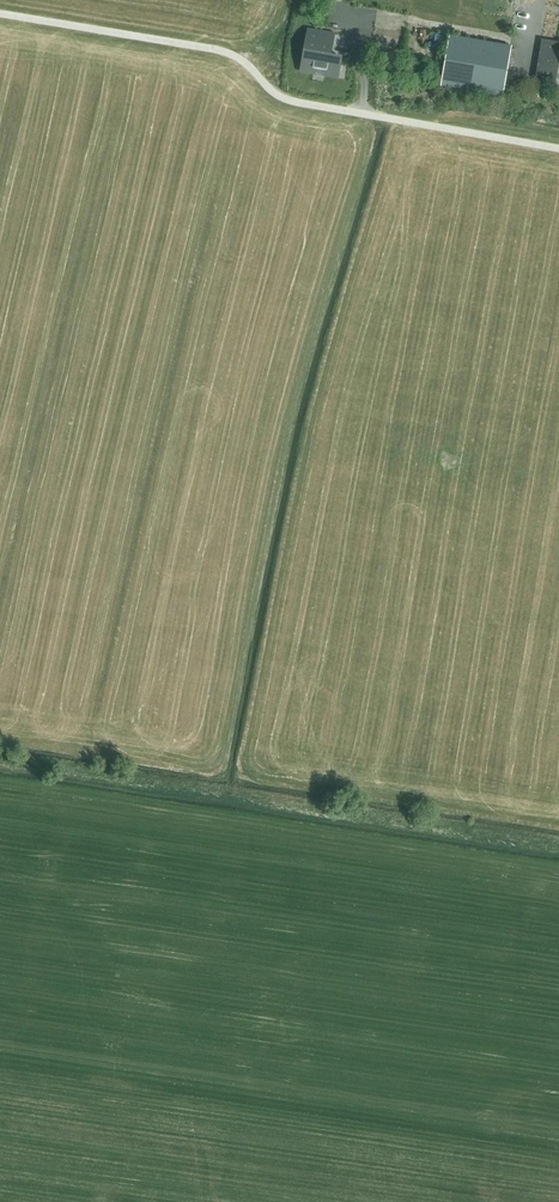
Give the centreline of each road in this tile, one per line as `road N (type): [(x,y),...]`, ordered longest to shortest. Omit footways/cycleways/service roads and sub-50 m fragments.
road 1 (track): [(364,114),(283,98),(229,53),(0,13)]

